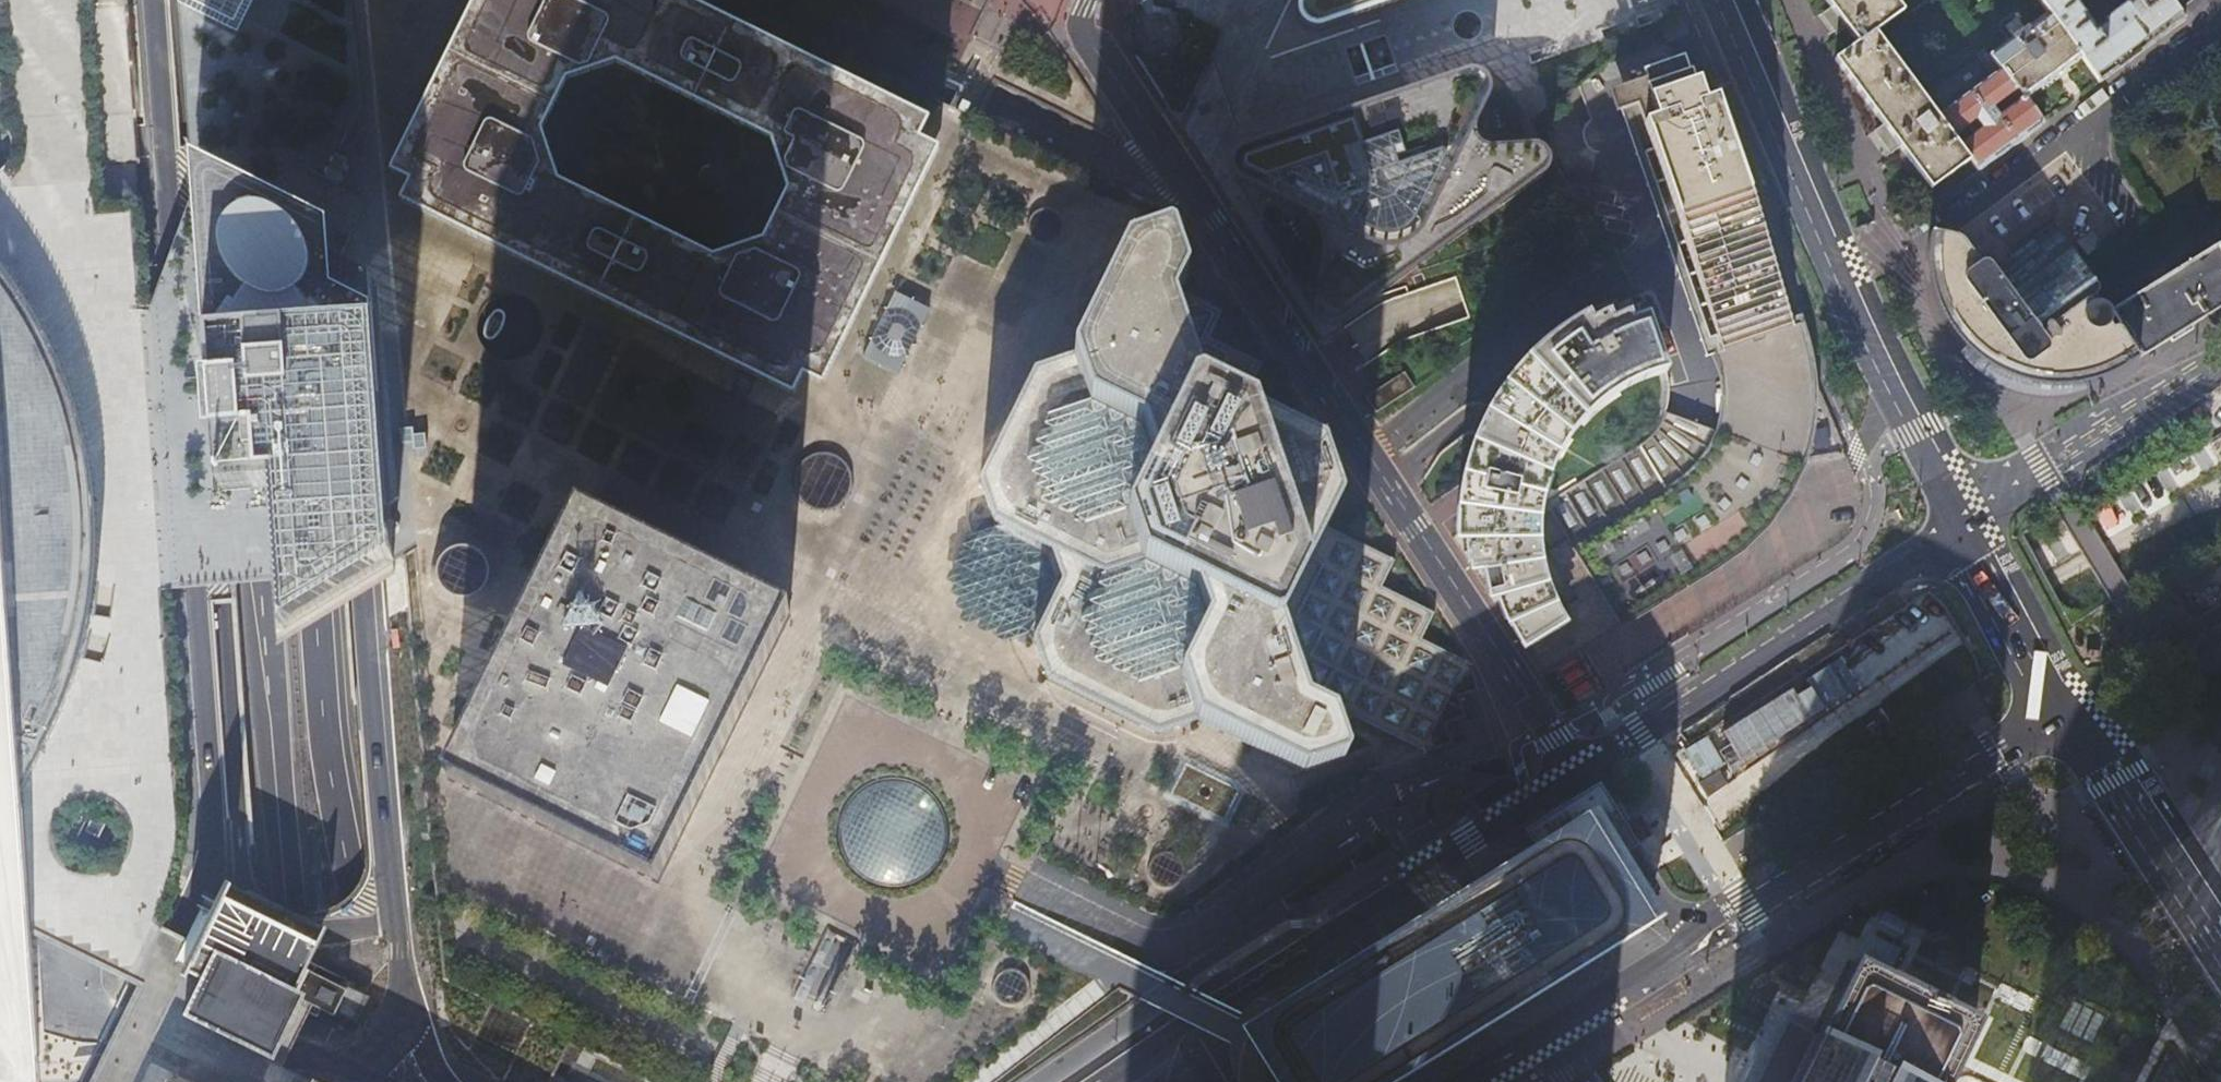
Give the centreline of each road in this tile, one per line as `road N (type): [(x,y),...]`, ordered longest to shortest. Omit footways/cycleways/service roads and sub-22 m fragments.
road 1 (primary): [(417,1081),(352,894),(328,763),(271,0)]
road 2 (primary): [(218,0),(303,1081)]
road 3 (primary): [(383,846),(320,0)]
road 4 (primary): [(160,0),(226,828)]
road 5 (residential): [(1180,174),(1573,772)]
road 6 (primary): [(1965,523),(1908,417),(1731,0)]
road 7 (secondary): [(1573,772),(1190,1017),(1109,1081)]
road 8 (secondary): [(1965,523),(1573,772)]
road 9 (secondary): [(1691,939),(1719,914),(1976,754),(2074,712)]
road 10 (residential): [(1331,842),(1189,941),(1159,949),(976,860)]
road 11 (residential): [(1886,230),(1949,220),(2220,24)]
road 12 (secondary): [(226,828),(185,977),(191,1018),(244,1042),(349,1065)]
road 13 (secondary): [(2220,362),(1965,523)]
road 14 (primary): [(2220,967),(2074,712)]
road 15 (primary): [(226,828),(230,877),(243,896),(271,916),(314,928),(339,921),(363,902),(383,846)]
road 16 (secondary): [(1474,1081),(1691,939)]
road 17 (secondary): [(349,1065),(387,1038),(399,1006),(395,904),(383,846)]
road 18 (primary): [(2074,712),(1965,523)]
road 19 (residential): [(1573,772),(1591,783),(1691,939)]
road 20 (residential): [(1180,174),(1089,49),(1082,31),(1087,0)]
road 21 (secondary): [(2074,712),(2220,624)]

